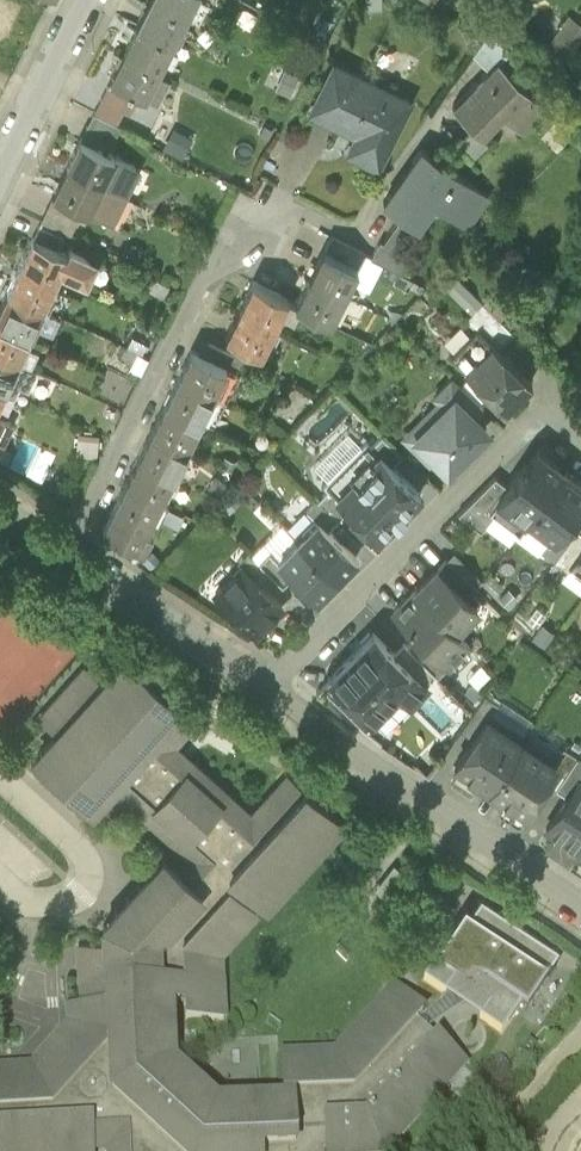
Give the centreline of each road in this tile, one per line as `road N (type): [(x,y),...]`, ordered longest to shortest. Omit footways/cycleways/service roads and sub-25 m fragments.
road 1 (residential): [(580,445),(539,414),(270,681)]
road 2 (residential): [(580,901),(270,681)]
road 3 (residential): [(62,549),(207,266),(254,229)]
road 4 (residential): [(270,681),(62,549)]
road 5 (residential): [(90,0),(0,187)]

